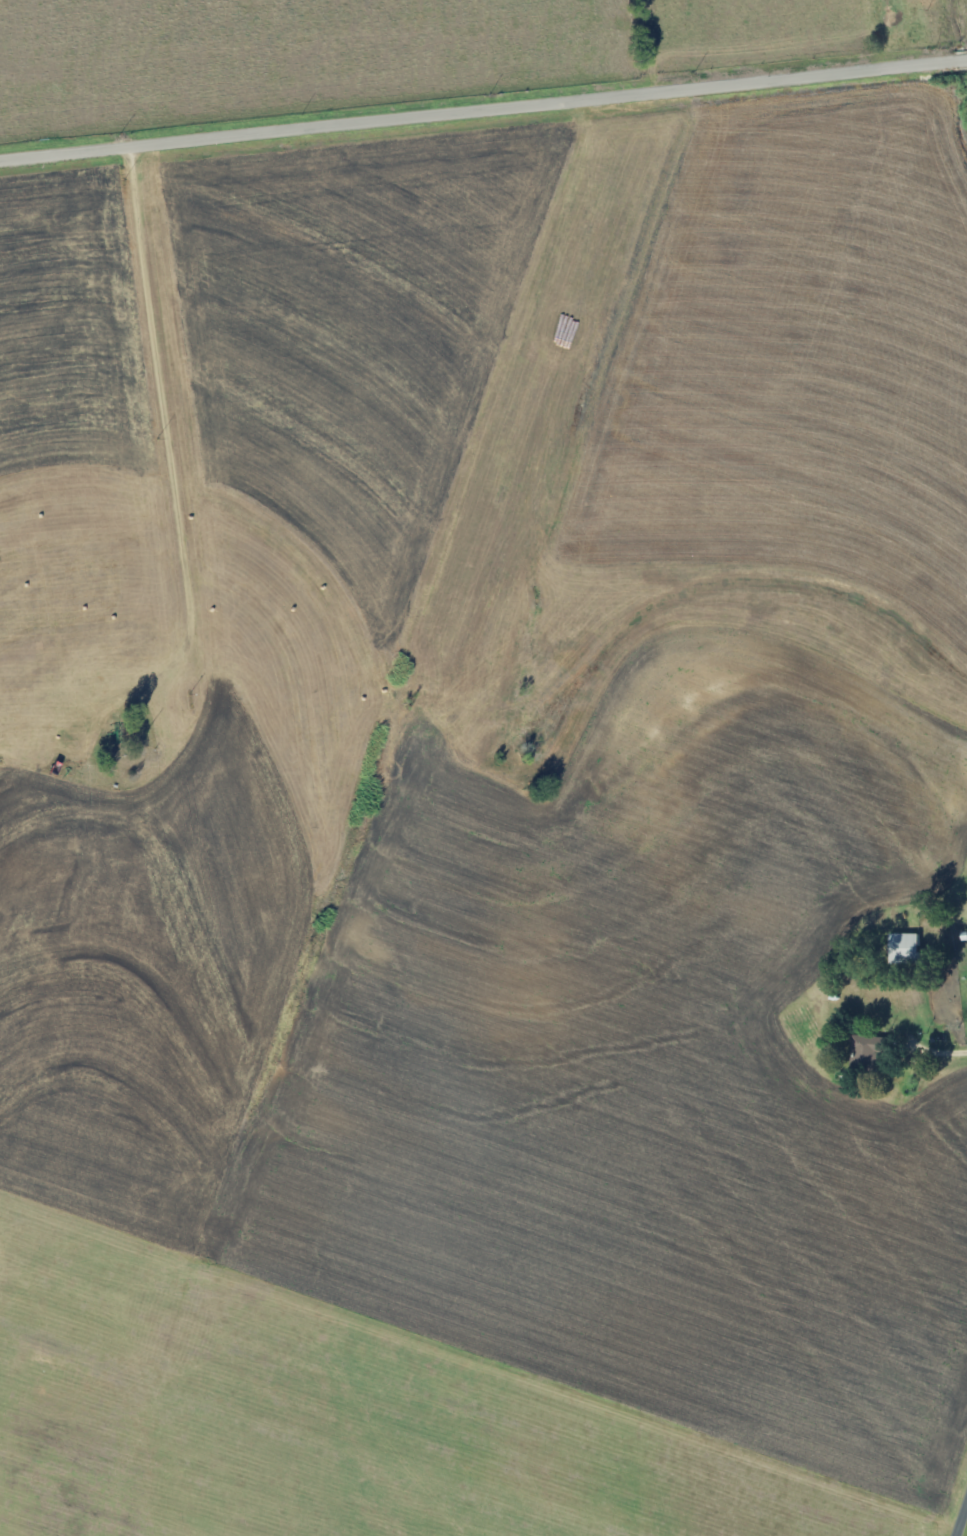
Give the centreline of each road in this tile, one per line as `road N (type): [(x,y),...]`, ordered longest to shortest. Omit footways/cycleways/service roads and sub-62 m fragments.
road 1 (residential): [(0,160),(966,61)]
road 2 (residential): [(135,146),(186,559),(187,648),(130,690)]

